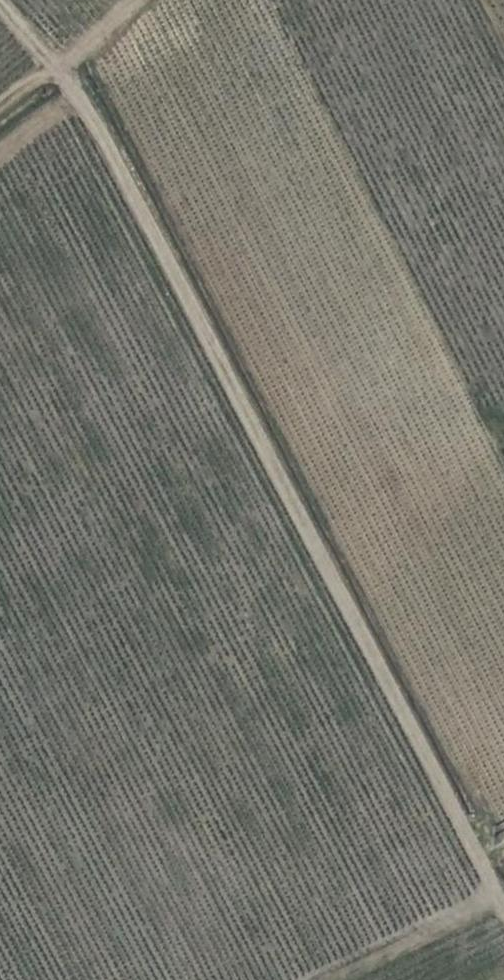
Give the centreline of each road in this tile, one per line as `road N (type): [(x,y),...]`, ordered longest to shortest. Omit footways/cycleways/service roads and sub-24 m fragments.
road 1 (track): [(503,911),(83,103),(55,73)]
road 2 (track): [(495,895),(321,979)]
road 3 (track): [(0,101),(24,81),(55,73),(128,0)]

